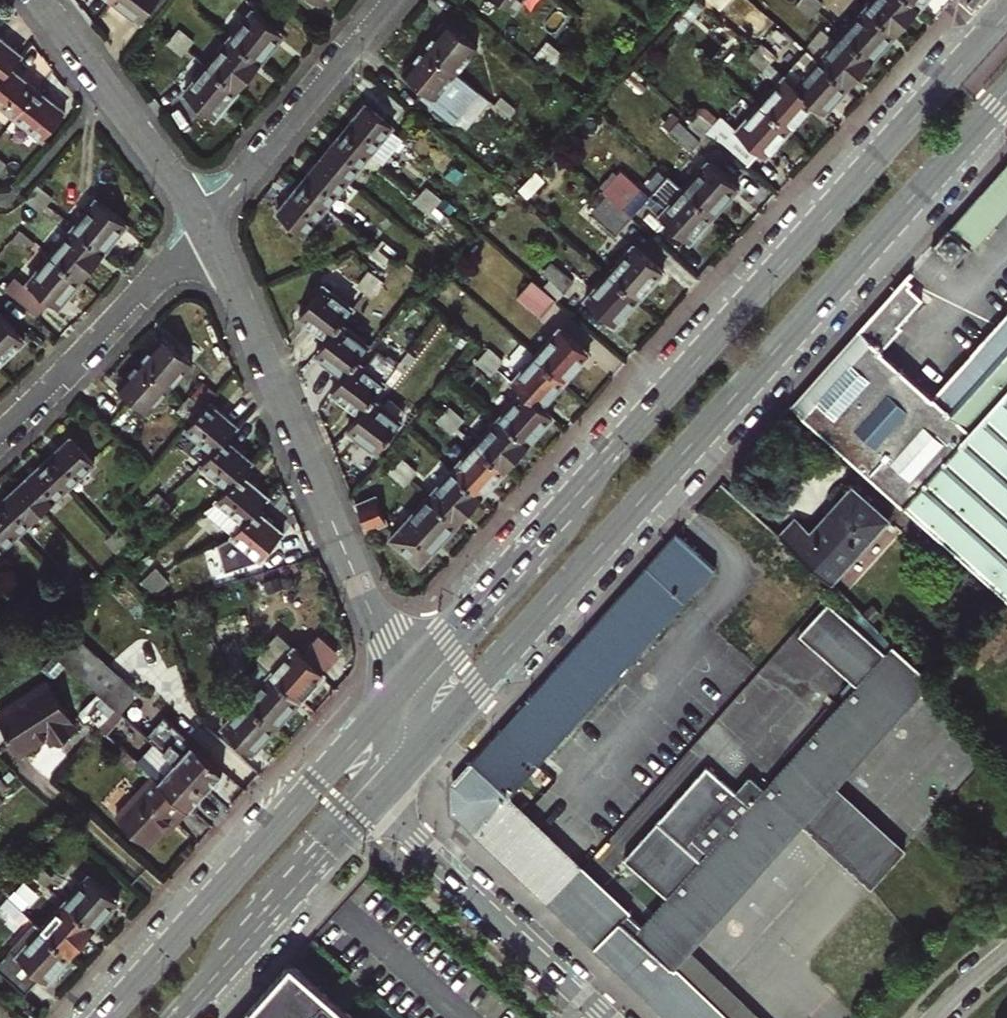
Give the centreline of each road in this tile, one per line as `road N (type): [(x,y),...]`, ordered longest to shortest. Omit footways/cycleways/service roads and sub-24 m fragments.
road 1 (primary): [(404,765),(1006,94)]
road 2 (primary): [(1006,12),(591,478)]
road 3 (residential): [(203,230),(404,688)]
road 4 (primary): [(404,688),(104,1017)]
road 5 (residential): [(206,988),(265,891),(382,756),(404,688)]
road 6 (residential): [(591,478),(541,561),(425,693),(404,765)]
road 7 (residential): [(203,230),(393,0)]
road 8 (residential): [(0,433),(203,230)]
road 9 (residential): [(41,0),(203,230)]
road 10 (primary): [(591,478),(404,688)]
road 11 (residential): [(419,843),(602,1017)]
road 12 (primary): [(206,988),(373,799)]

